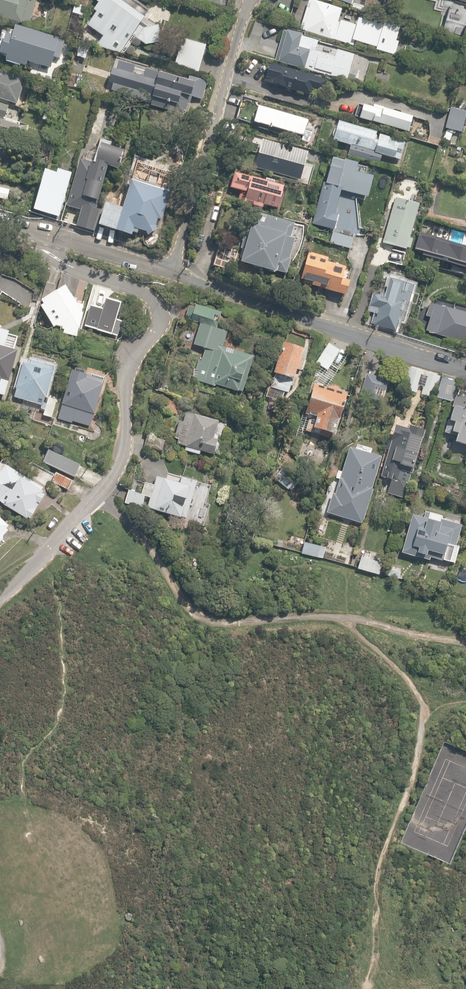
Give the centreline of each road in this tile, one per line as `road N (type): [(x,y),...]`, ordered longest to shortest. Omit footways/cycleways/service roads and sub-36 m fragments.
road 1 (residential): [(0,588),(119,469),(134,366),(166,314),(150,294),(73,272),(49,238)]
road 2 (track): [(351,618),(428,712),(379,901),(383,988)]
road 3 (residential): [(174,269),(465,369)]
road 4 (residential): [(174,269),(254,0)]
road 5 (residential): [(49,238),(174,269)]

